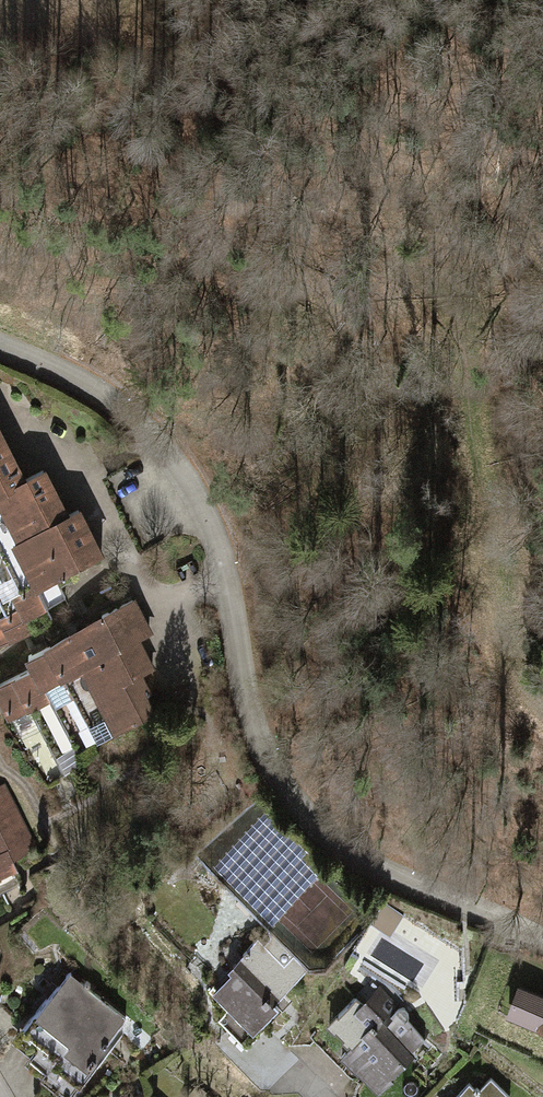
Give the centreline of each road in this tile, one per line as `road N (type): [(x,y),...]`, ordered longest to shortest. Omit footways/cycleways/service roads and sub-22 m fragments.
road 1 (residential): [(542,940),(387,873),(311,820),(254,725),(213,535),(163,447),(72,377),(0,345)]

